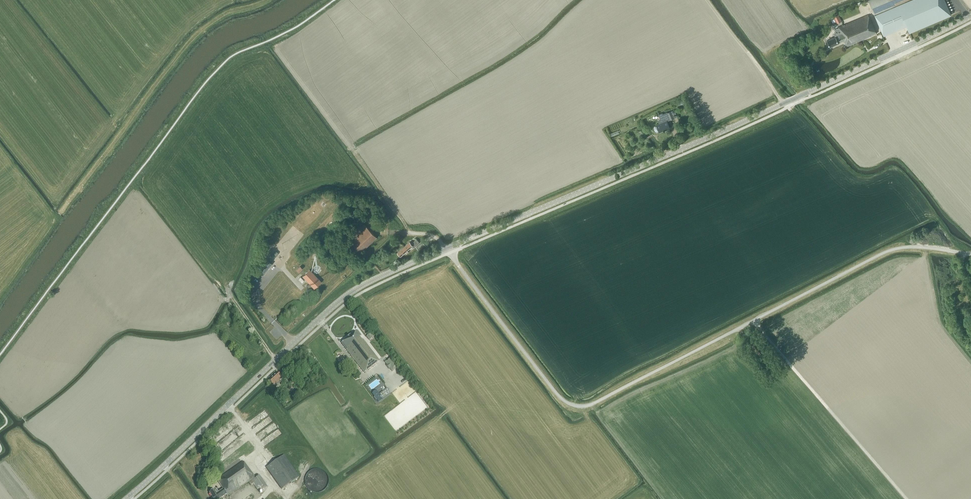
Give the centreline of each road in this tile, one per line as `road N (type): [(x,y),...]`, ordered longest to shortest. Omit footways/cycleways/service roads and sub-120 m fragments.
road 1 (unclassified): [(447,248),(562,400),(583,408),(884,255),(970,253)]
road 2 (tertiary): [(447,248),(970,16)]
road 3 (tertiary): [(126,498),(345,297),(447,248)]
road 4 (track): [(966,254),(899,170),(856,177),(787,107)]
road 5 (track): [(754,321),(907,498)]

